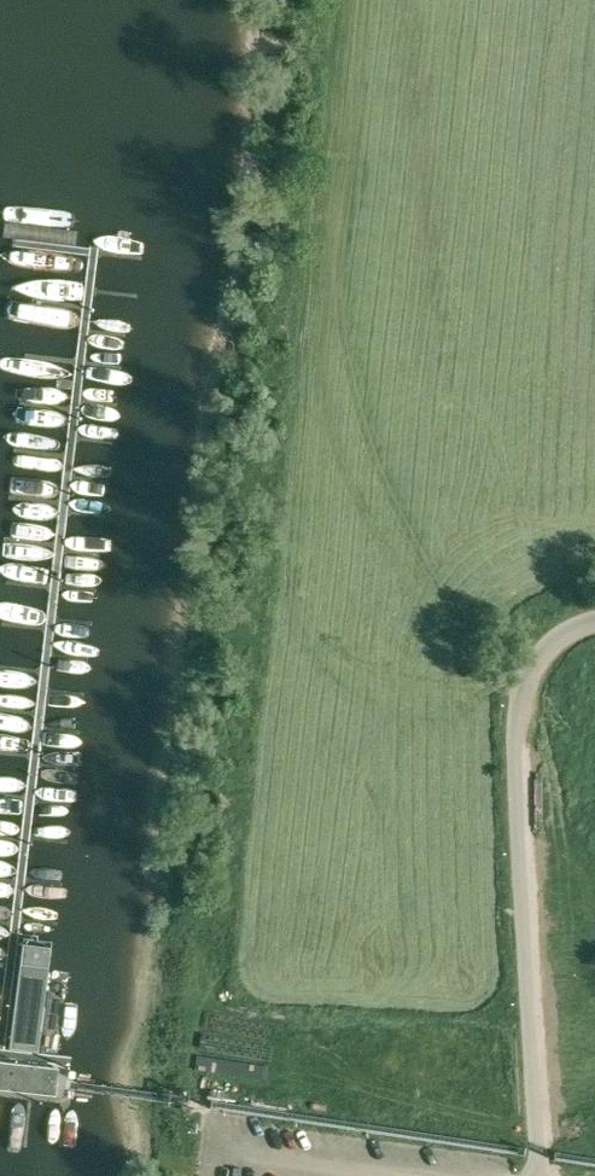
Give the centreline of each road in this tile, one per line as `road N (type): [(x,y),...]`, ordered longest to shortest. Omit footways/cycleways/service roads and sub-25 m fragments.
road 1 (unclassified): [(545,1175),(518,706),(537,664),(567,635),(594,622)]

